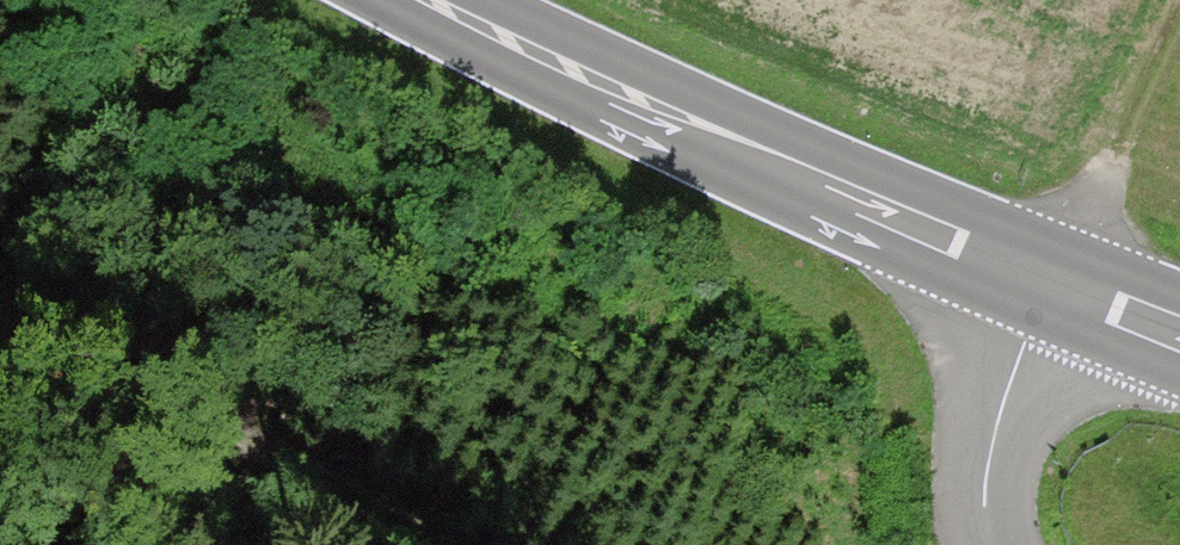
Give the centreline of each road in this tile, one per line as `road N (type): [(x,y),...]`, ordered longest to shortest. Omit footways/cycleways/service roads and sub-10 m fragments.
road 1 (primary): [(1045,283),(593,98),(403,0)]
road 2 (track): [(0,386),(359,525),(390,544)]
road 3 (residential): [(999,544),(979,453),(1045,283)]
road 4 (track): [(1045,283),(1154,83)]
road 5 (primary): [(1179,336),(1045,283)]

